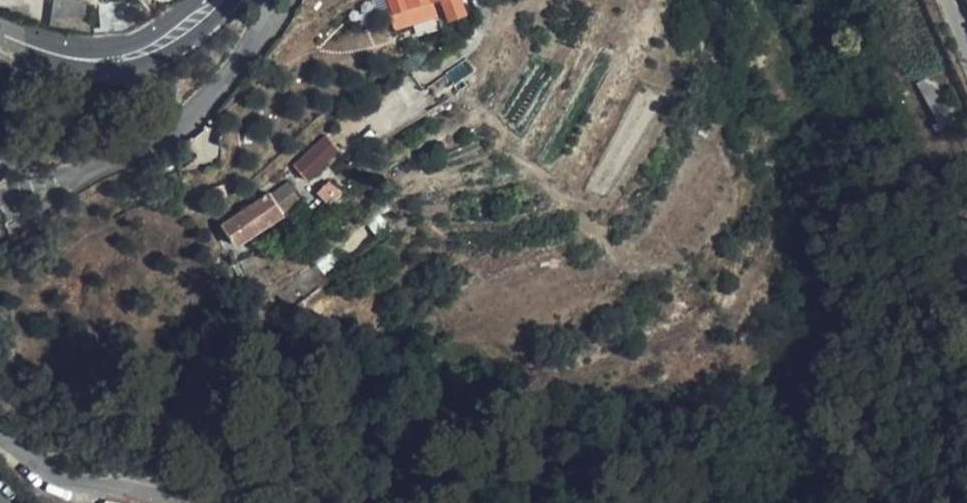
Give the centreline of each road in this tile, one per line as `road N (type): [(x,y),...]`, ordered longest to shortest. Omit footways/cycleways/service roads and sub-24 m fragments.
road 1 (residential): [(283,0),(226,87),(102,184),(0,215)]
road 2 (tertiary): [(0,37),(61,57),(121,60),(187,27),(214,0)]
road 3 (residential): [(180,502),(57,472),(0,429)]

